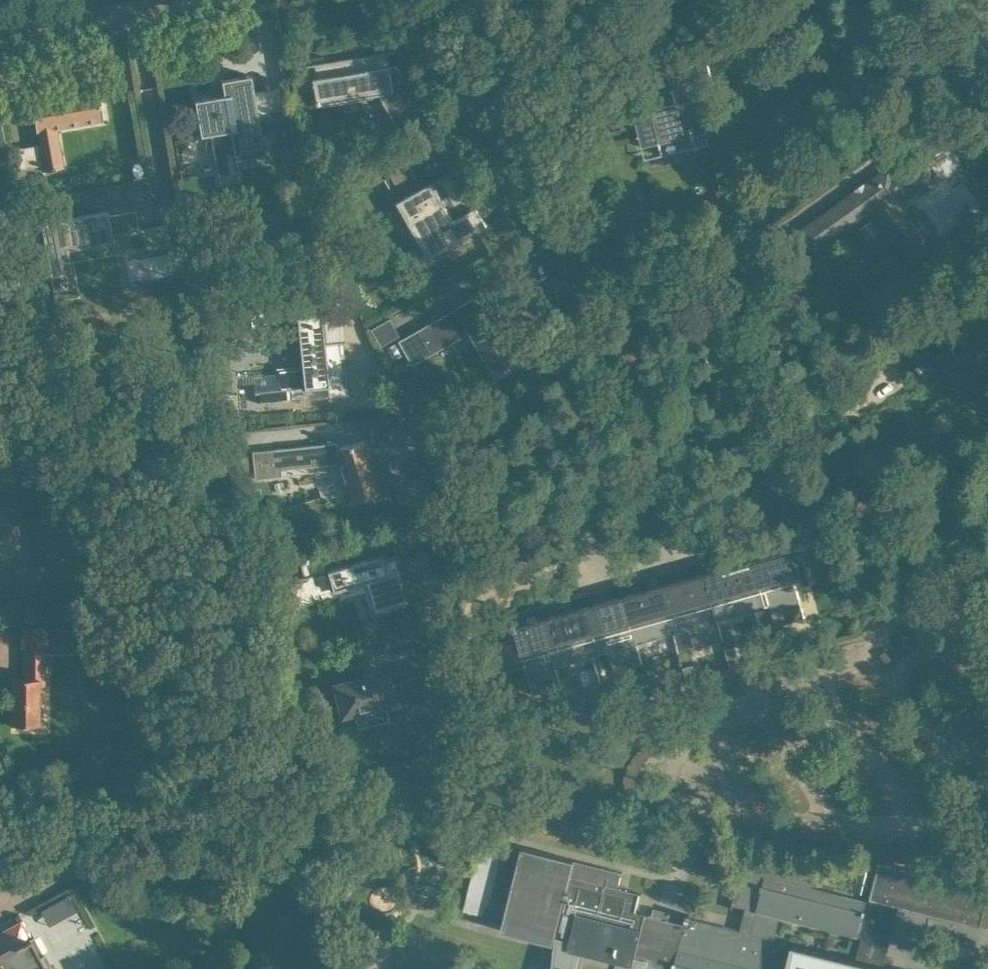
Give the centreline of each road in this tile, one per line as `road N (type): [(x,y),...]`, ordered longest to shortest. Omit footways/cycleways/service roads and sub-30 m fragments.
road 1 (residential): [(984,688),(720,343),(586,271)]
road 2 (residential): [(475,82),(719,0)]
road 3 (residential): [(691,554),(597,588),(586,579),(591,503),(619,473)]
road 4 (residential): [(221,0),(0,40)]
road 5 (residential): [(586,271),(571,257),(475,82)]
road 6 (residential): [(433,460),(450,659)]
road 7 (residential): [(575,377),(433,460)]

